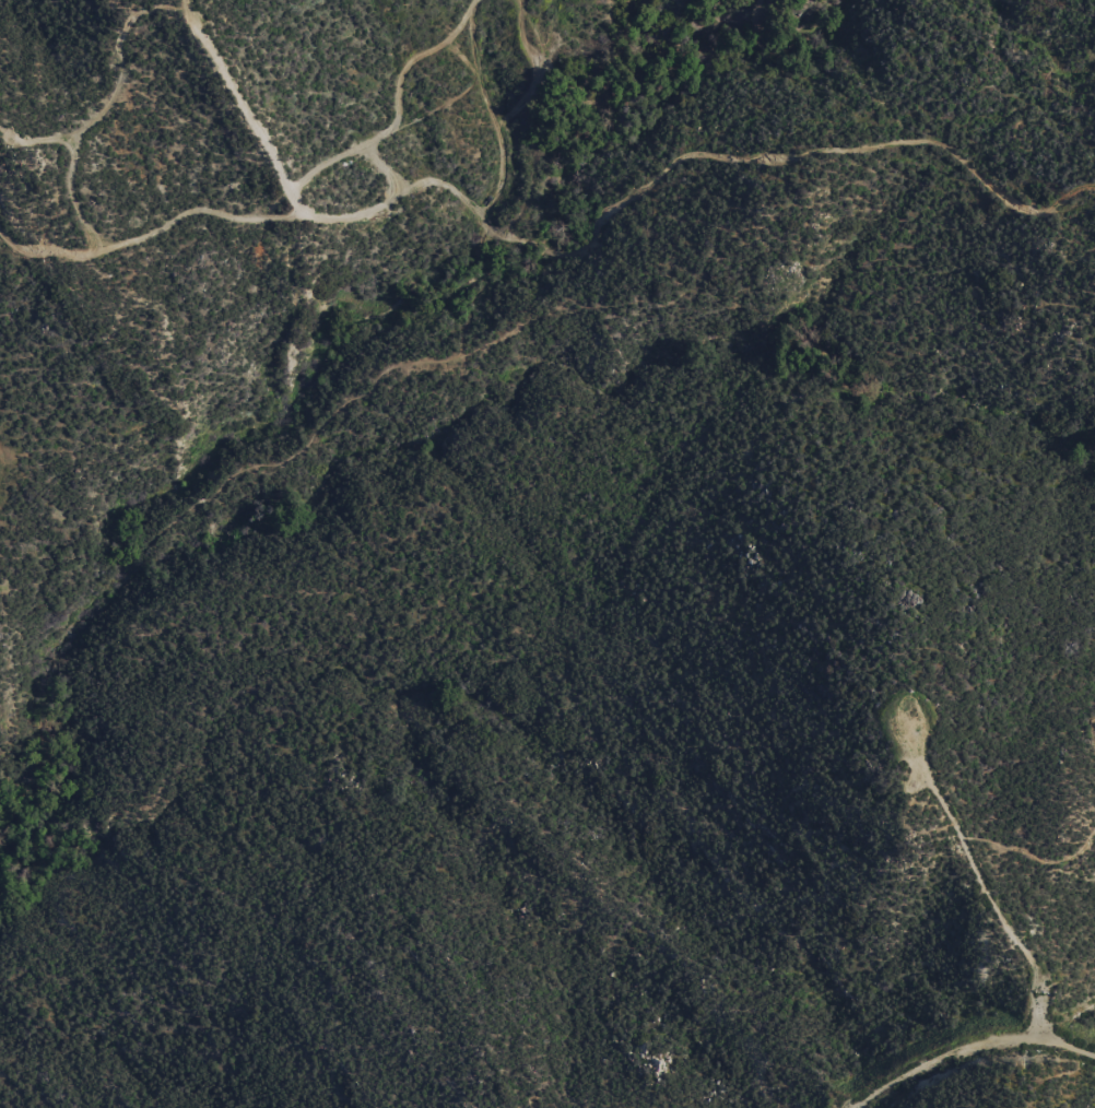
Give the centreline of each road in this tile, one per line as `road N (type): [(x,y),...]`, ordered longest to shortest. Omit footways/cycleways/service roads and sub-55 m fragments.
road 1 (track): [(908,729),(993,910),(1039,978),(1036,1044)]
road 2 (track): [(860,1107),(923,1068),(977,1048),(1016,1041),(1094,1059)]

